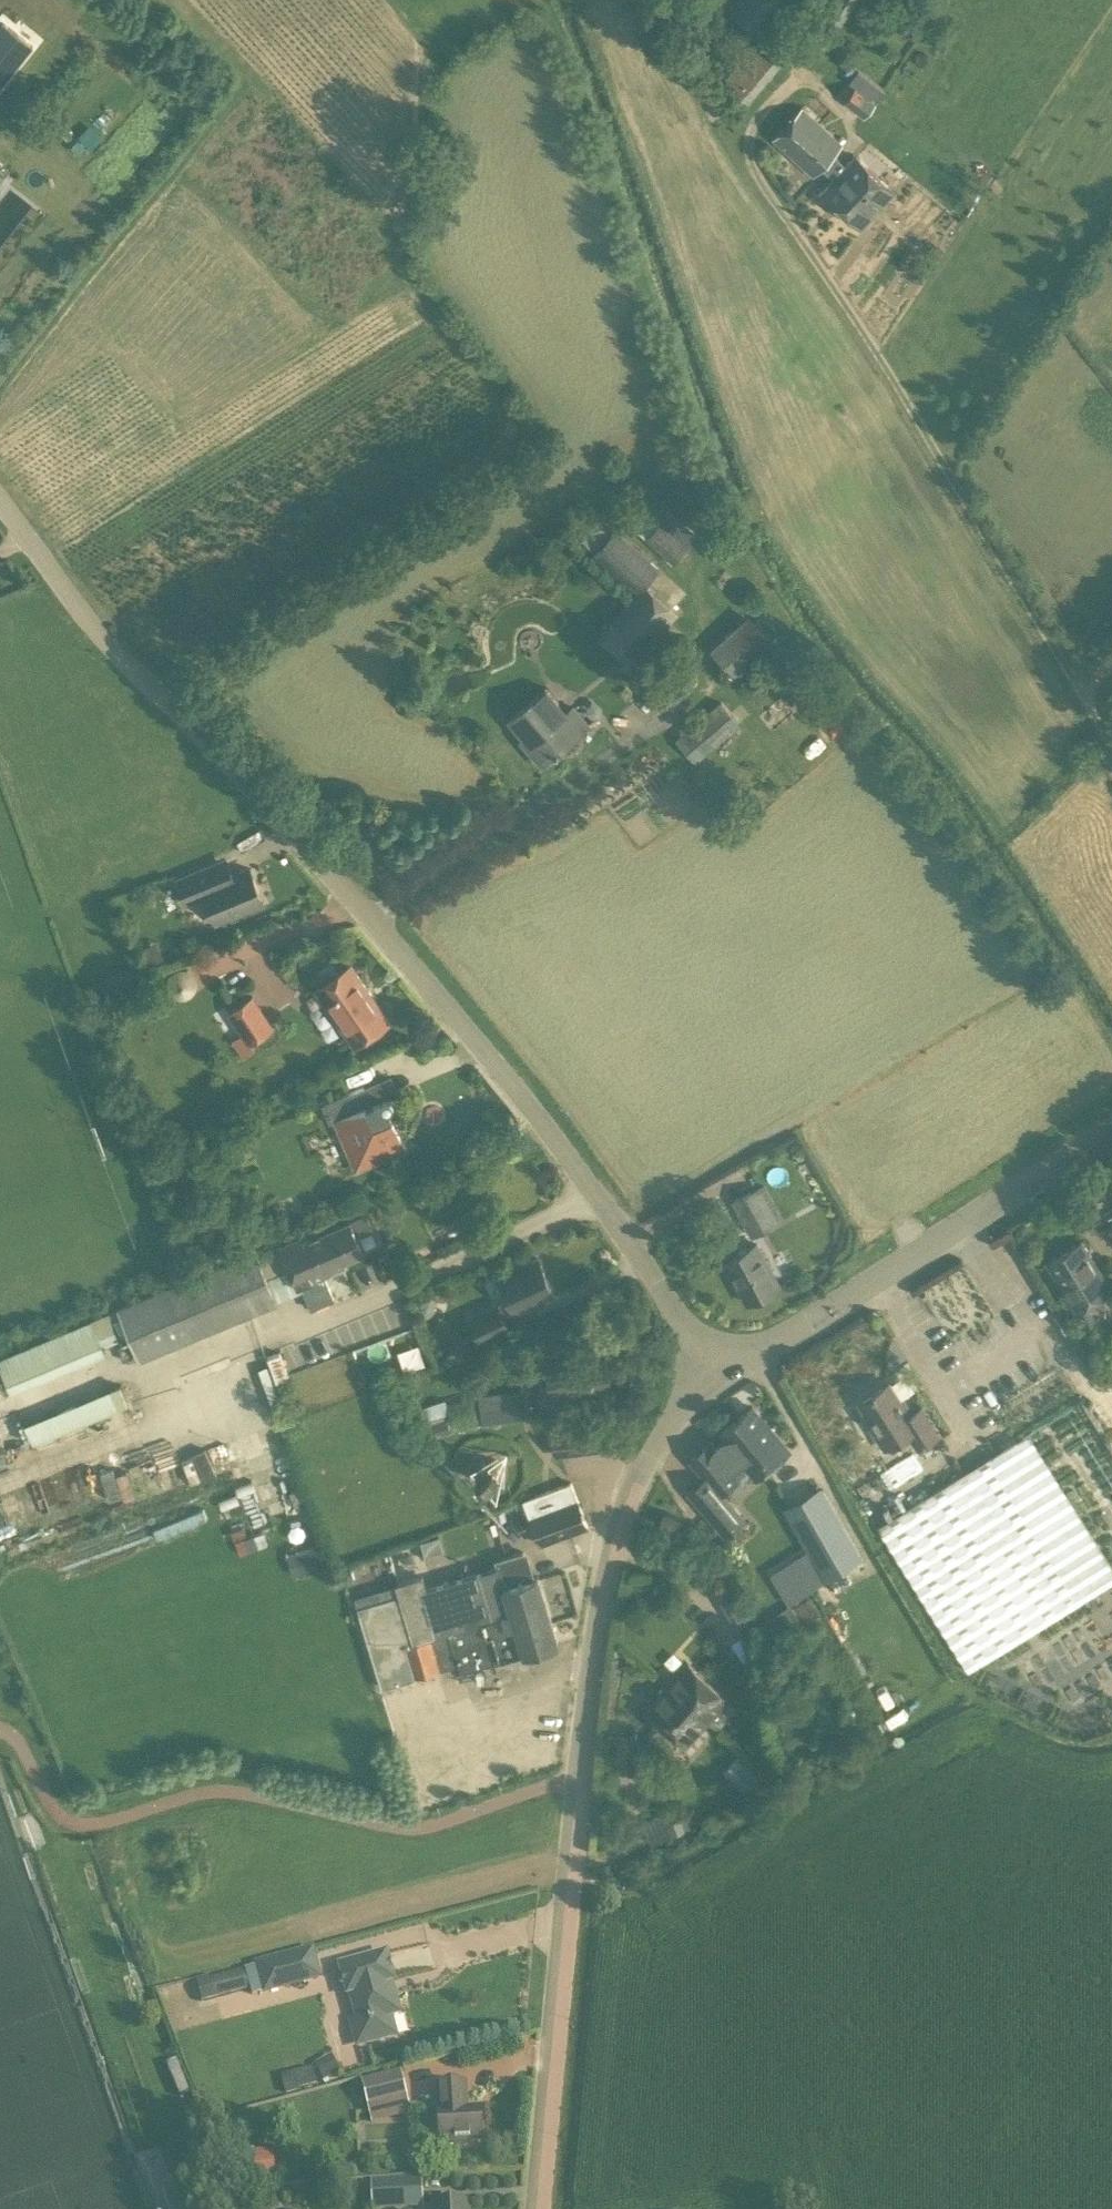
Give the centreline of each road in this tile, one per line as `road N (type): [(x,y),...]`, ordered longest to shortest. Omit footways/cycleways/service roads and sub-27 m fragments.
road 1 (unclassified): [(713,1367),(631,1243),(480,1045),(210,741),(121,658),(0,501)]
road 2 (unclassified): [(538,2208),(577,1772),(617,1524),(663,1428),(713,1367)]
road 3 (track): [(1111,749),(758,168),(753,131),(782,90)]
road 4 (unclassified): [(1111,1128),(809,1324),(713,1367)]
road 5 (track): [(569,1864),(607,1887),(634,1883),(836,1758)]

